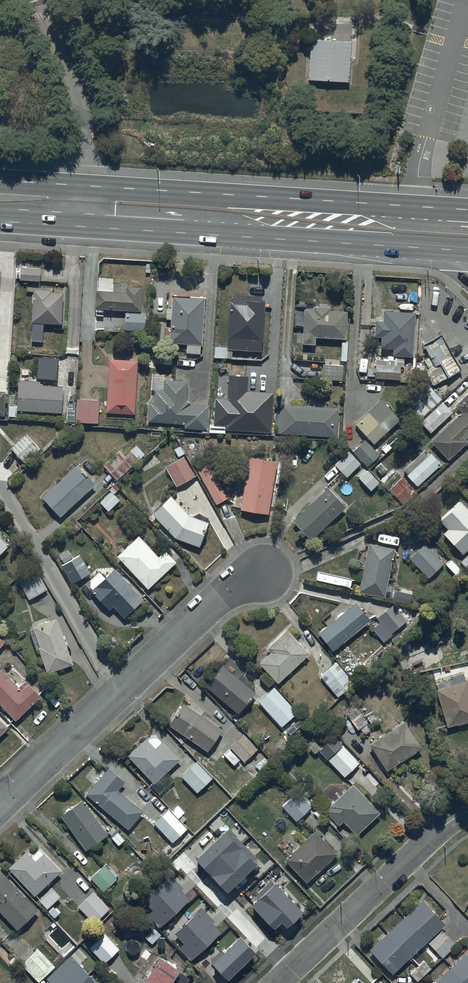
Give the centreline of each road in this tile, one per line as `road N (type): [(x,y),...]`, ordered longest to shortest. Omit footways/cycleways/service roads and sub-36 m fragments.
road 1 (primary): [(0,180),(467,210)]
road 2 (primary): [(433,249),(0,221)]
road 3 (residential): [(0,808),(227,590),(264,571)]
road 4 (residential): [(467,815),(282,982)]

